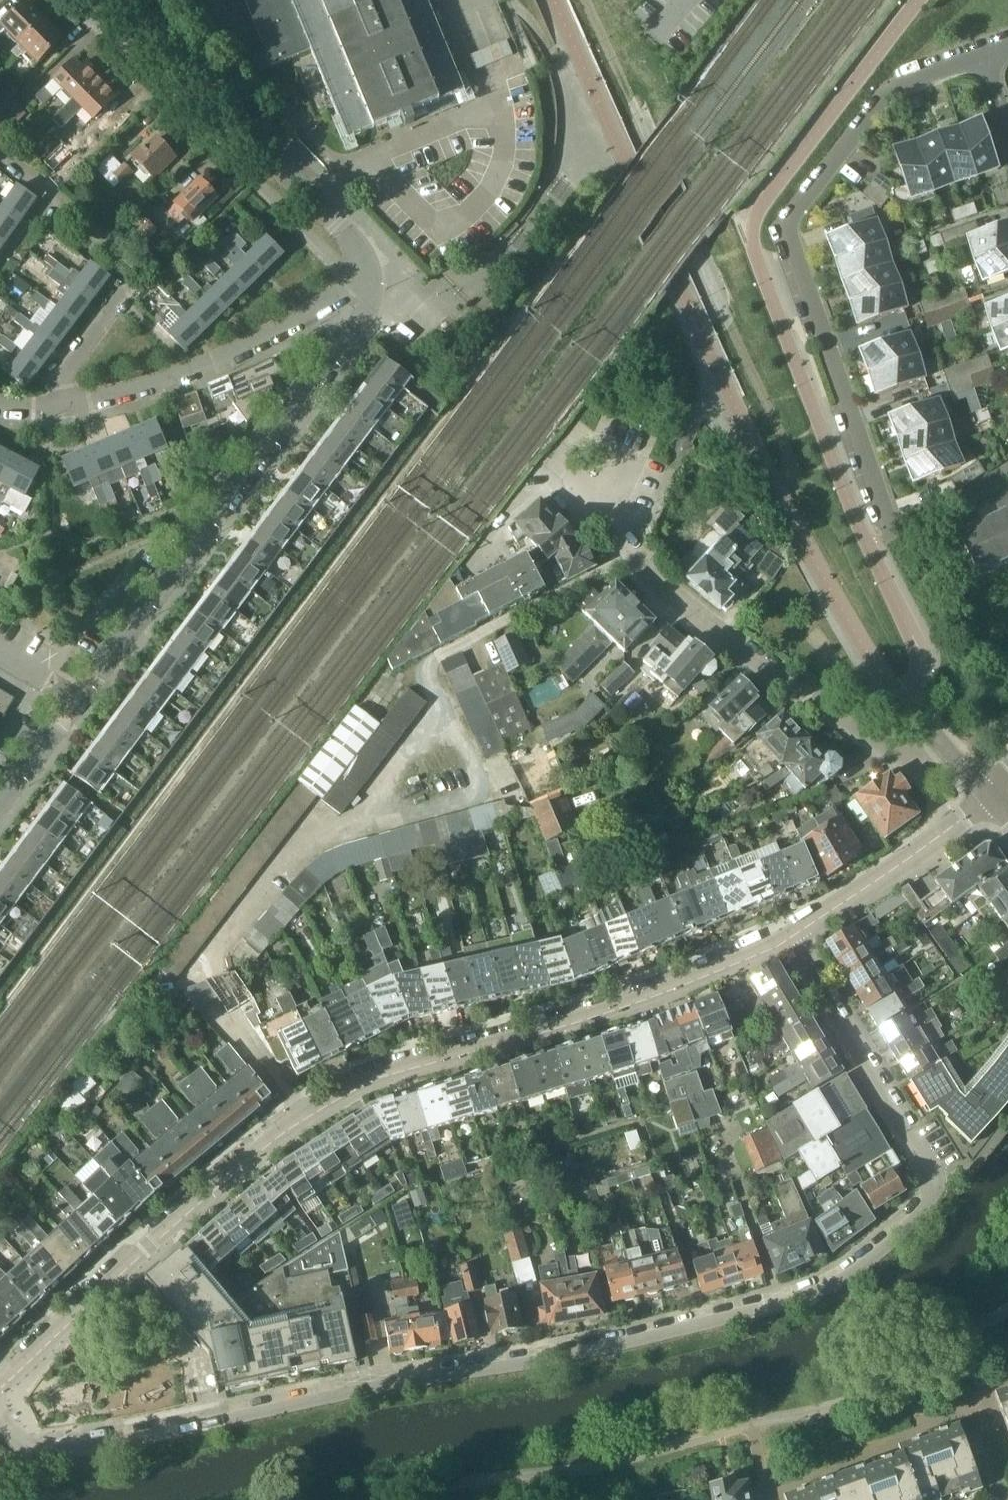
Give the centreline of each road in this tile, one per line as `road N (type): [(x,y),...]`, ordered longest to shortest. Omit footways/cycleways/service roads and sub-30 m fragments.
road 1 (residential): [(0,1418),(33,1457),(601,1345),(747,1311),(849,1268),(943,1187),(795,934)]
road 2 (residential): [(795,934),(676,985),(418,1058),(326,1099),(0,1385)]
road 3 (residential): [(989,65),(884,101),(789,229),(899,532)]
road 4 (track): [(586,0),(792,459),(777,487)]
road 5 (residential): [(366,286),(363,320),(79,698)]
road 6 (residential): [(987,793),(940,741),(927,752),(901,751),(662,588),(599,510)]
road 7 (residential): [(366,286),(352,239),(119,0)]
road 8 (residential): [(366,286),(198,370),(50,406)]
road 9 (residential): [(50,406),(132,276),(129,258),(0,151)]
road 10 (residential): [(795,934),(933,840),(987,793)]
road 11 (residential): [(79,698),(0,803)]
road 12 (residential): [(1007,467),(899,532)]

